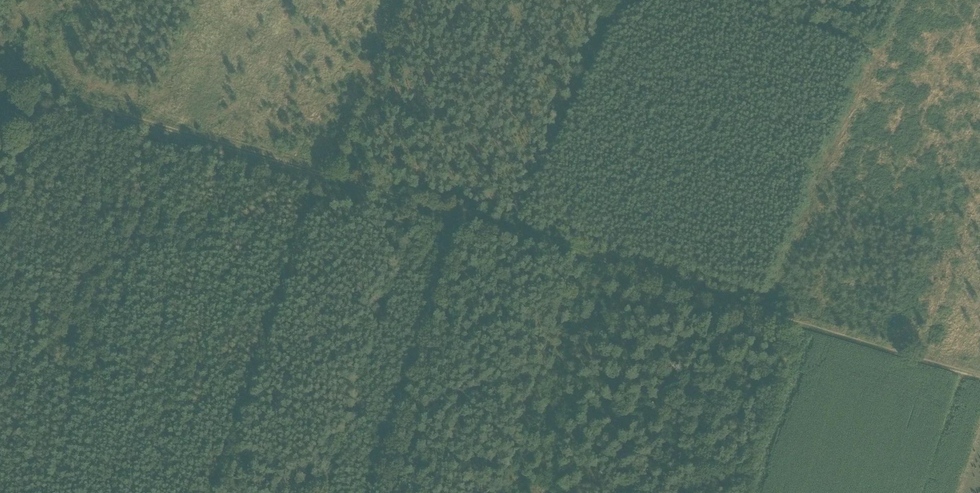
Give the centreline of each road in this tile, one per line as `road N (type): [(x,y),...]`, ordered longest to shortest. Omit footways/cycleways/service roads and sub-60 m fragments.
road 1 (track): [(0,81),(331,173),(979,378)]
road 2 (track): [(501,492),(587,255)]

